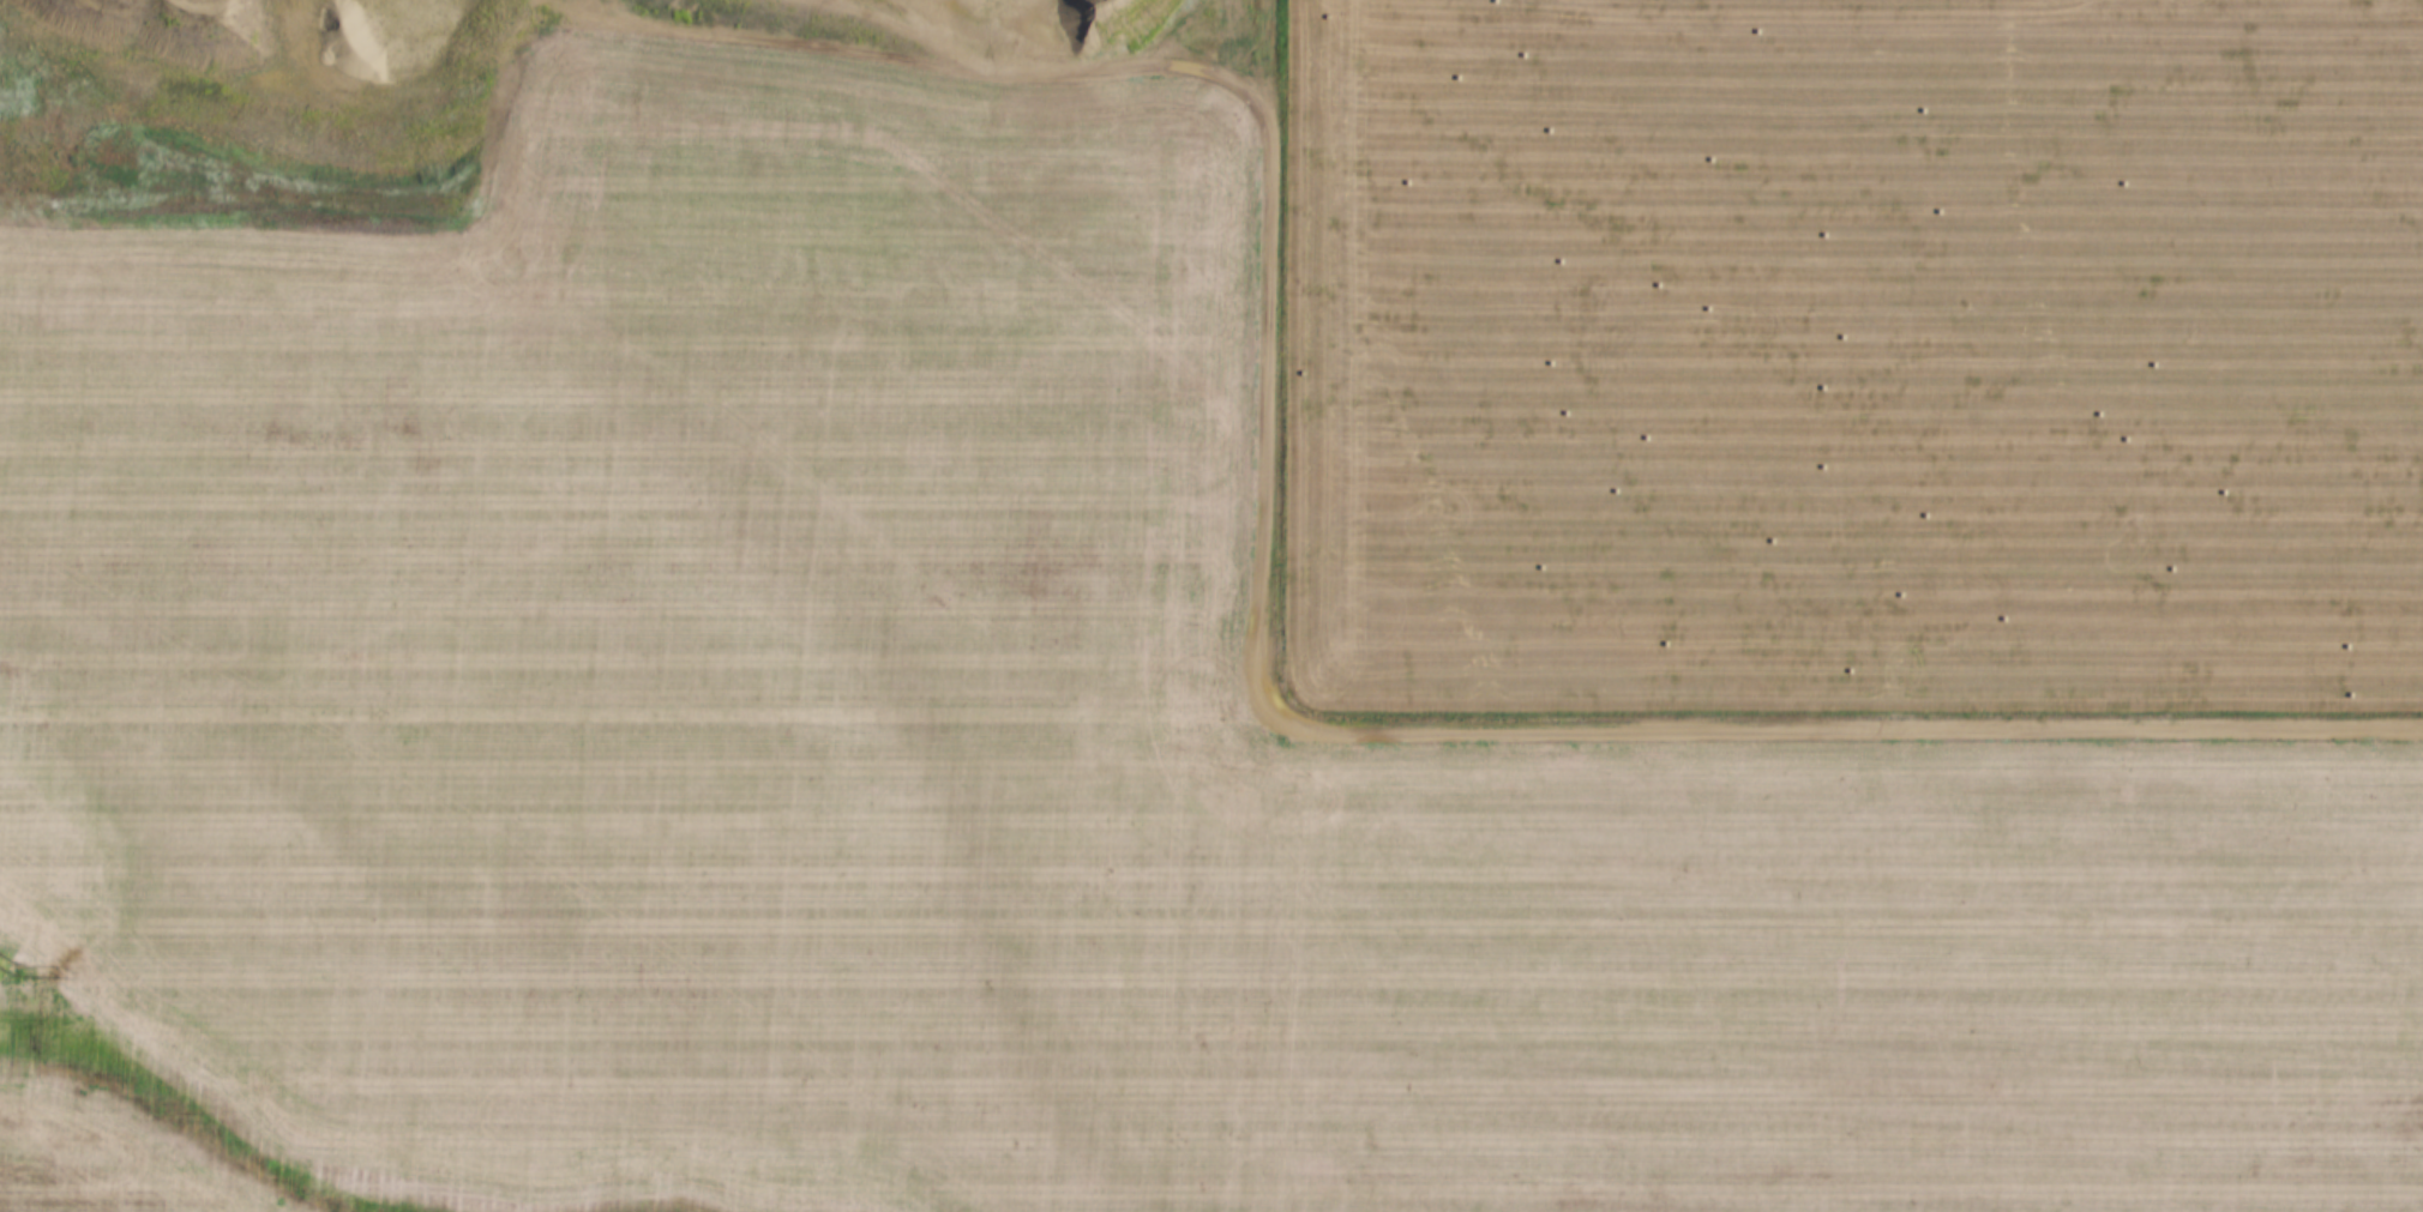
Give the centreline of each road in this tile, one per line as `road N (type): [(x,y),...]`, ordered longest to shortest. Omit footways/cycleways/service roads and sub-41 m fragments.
road 1 (track): [(1259,704),(590,743),(0,734)]
road 2 (track): [(1265,0),(1259,704)]
road 3 (track): [(1259,704),(1260,1211)]

